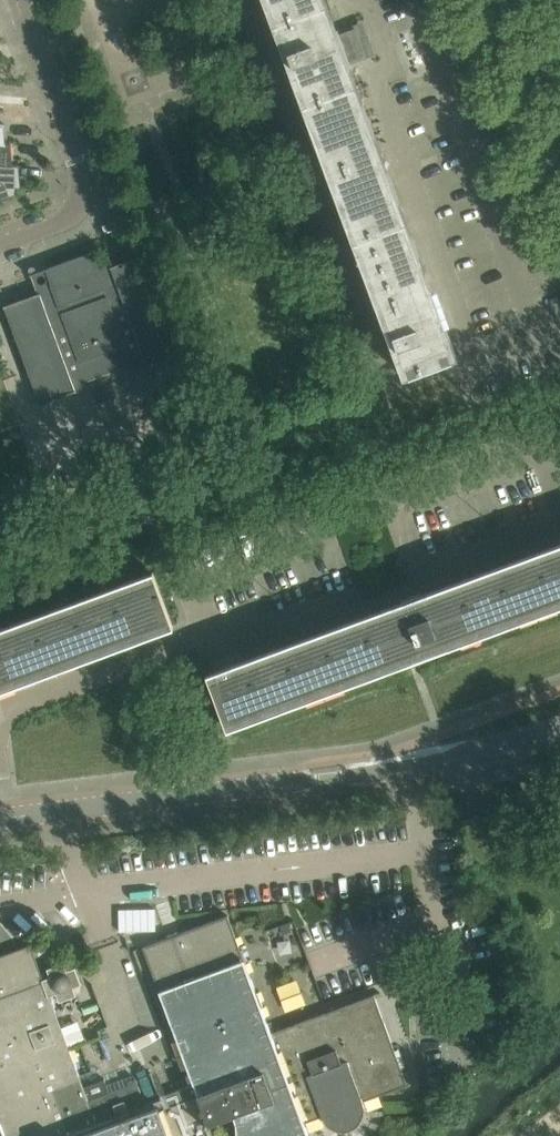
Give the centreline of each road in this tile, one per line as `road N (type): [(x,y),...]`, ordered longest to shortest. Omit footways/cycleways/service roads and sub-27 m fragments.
road 1 (residential): [(0,819),(358,775),(559,732)]
road 2 (residential): [(0,246),(71,220),(89,186),(22,0)]
road 3 (unclassified): [(559,200),(487,0)]

